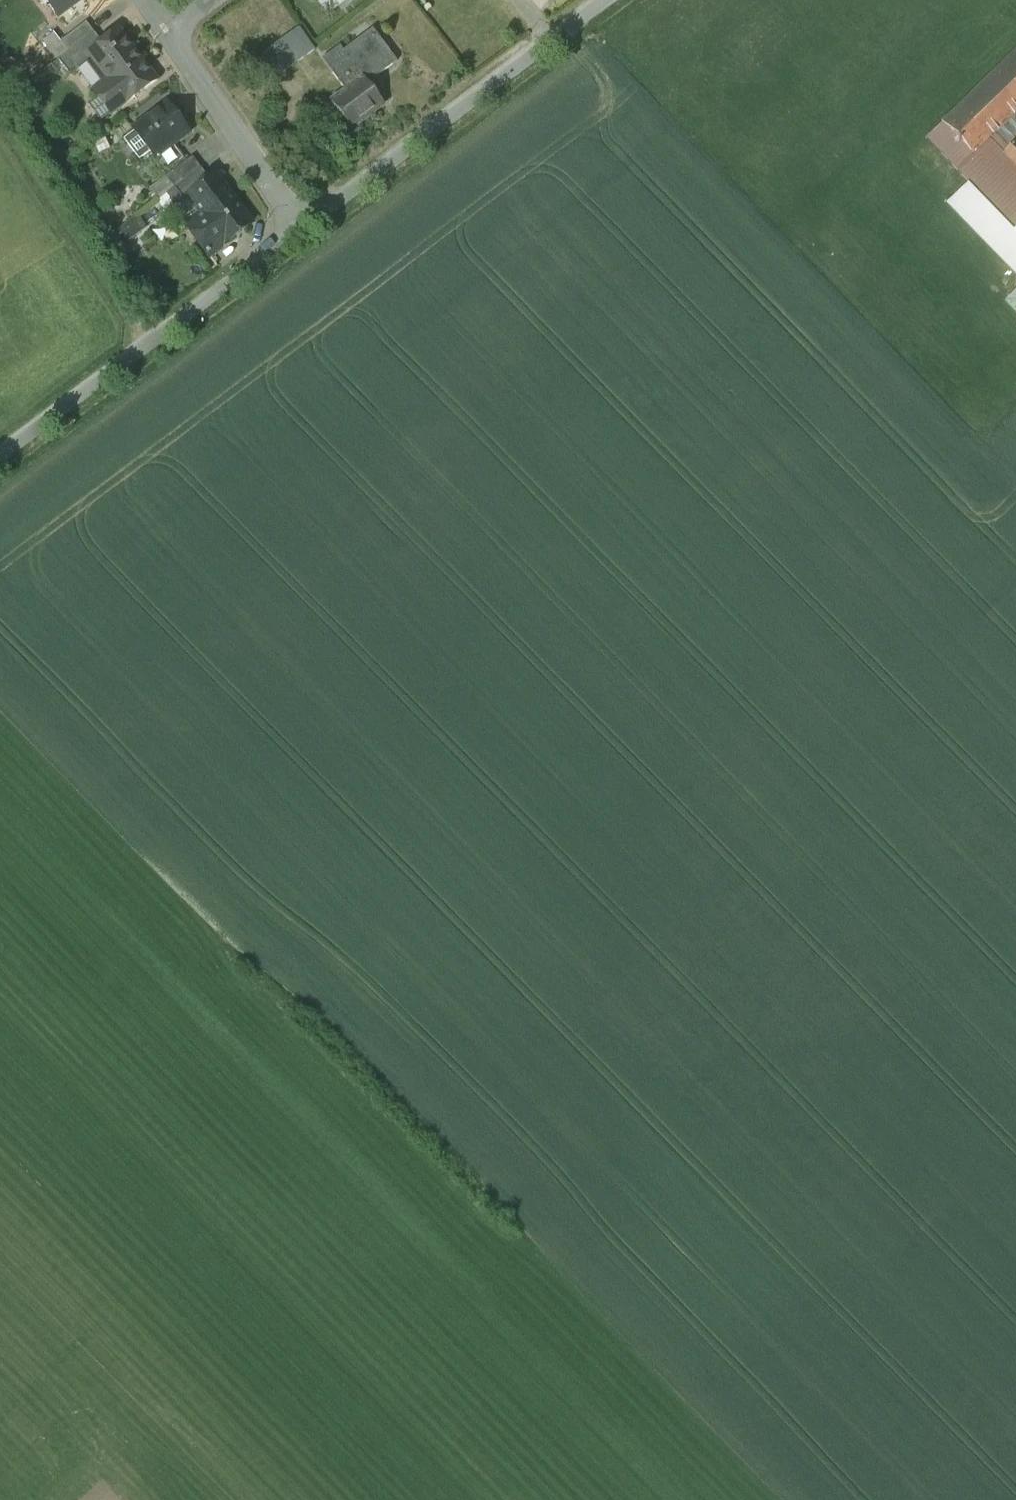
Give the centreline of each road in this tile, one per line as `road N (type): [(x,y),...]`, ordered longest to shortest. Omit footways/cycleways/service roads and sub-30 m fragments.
road 1 (residential): [(298,230),(607,0)]
road 2 (residential): [(0,456),(298,230)]
road 3 (residential): [(167,27),(298,230)]

